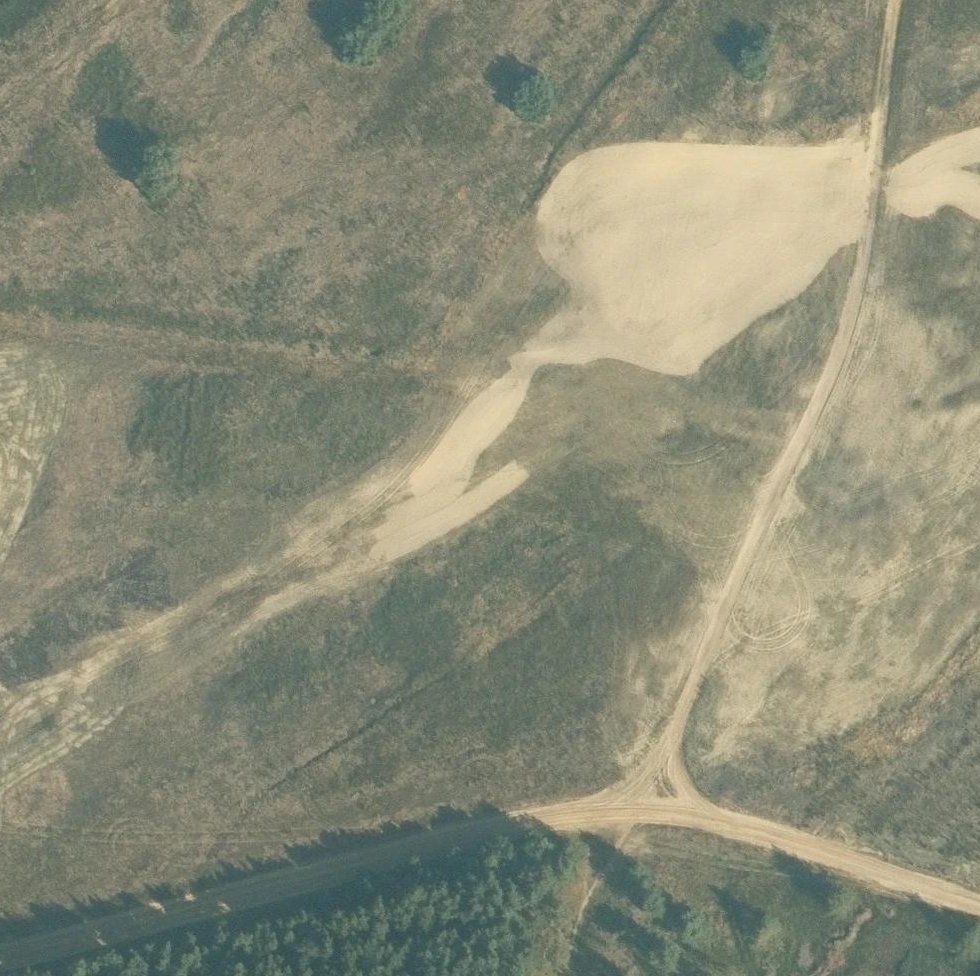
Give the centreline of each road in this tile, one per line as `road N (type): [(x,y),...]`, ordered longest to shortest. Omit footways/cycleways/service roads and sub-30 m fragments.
road 1 (track): [(899,0),(833,393),(638,814),(592,826)]
road 2 (track): [(638,814),(750,829),(979,901)]

